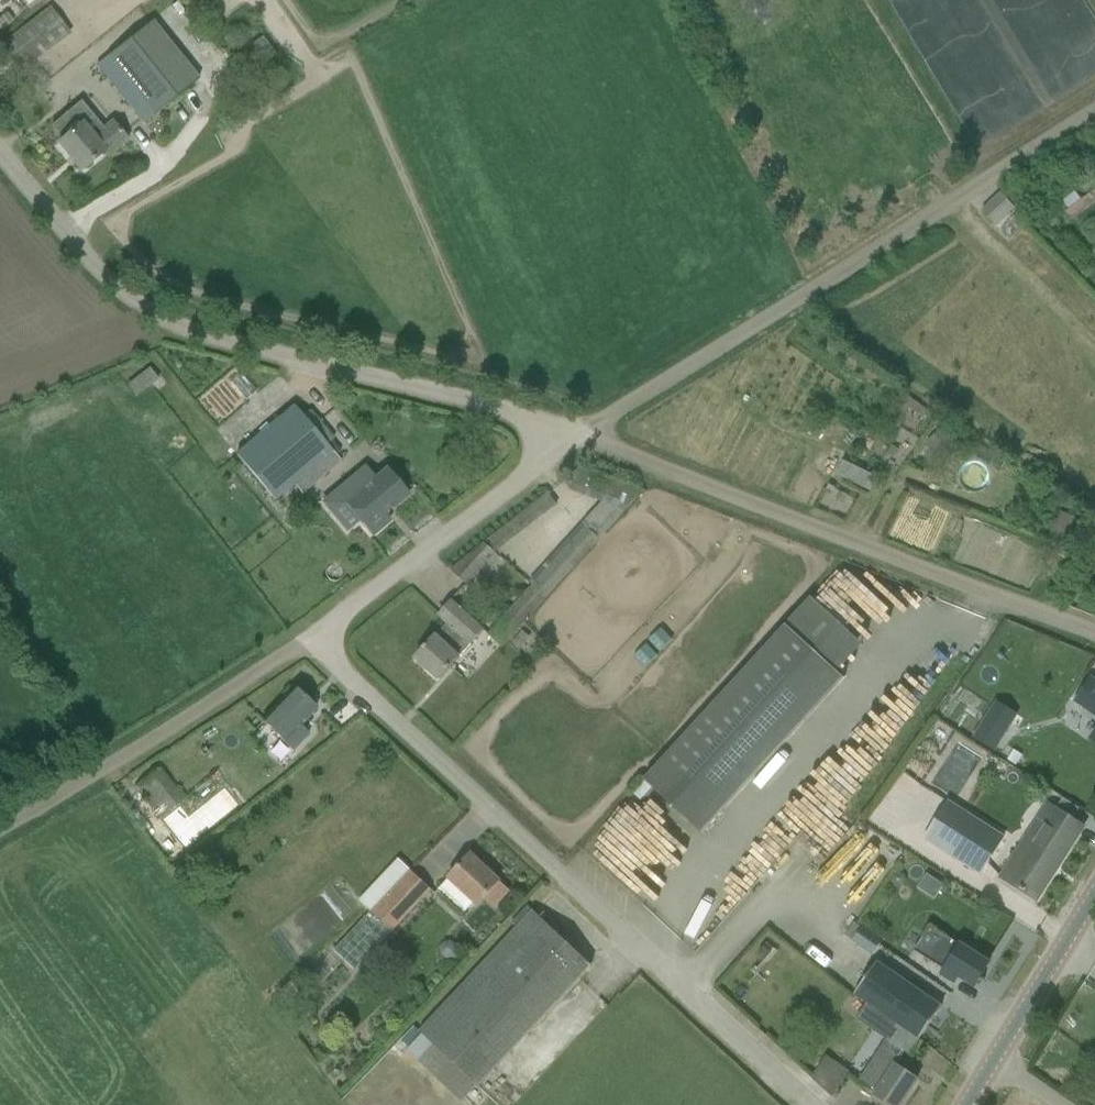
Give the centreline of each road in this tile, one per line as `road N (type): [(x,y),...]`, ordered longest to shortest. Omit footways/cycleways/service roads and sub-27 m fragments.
road 1 (unclassified): [(814,1104),(356,683),(317,632),(573,434),(514,411),(211,340),(138,306),(0,156)]
road 2 (track): [(573,434),(1094,115)]
road 3 (track): [(573,434),(1094,632)]
road 4 (track): [(317,632),(0,827)]
road 5 (tertiary): [(964,1104),(1094,896)]

